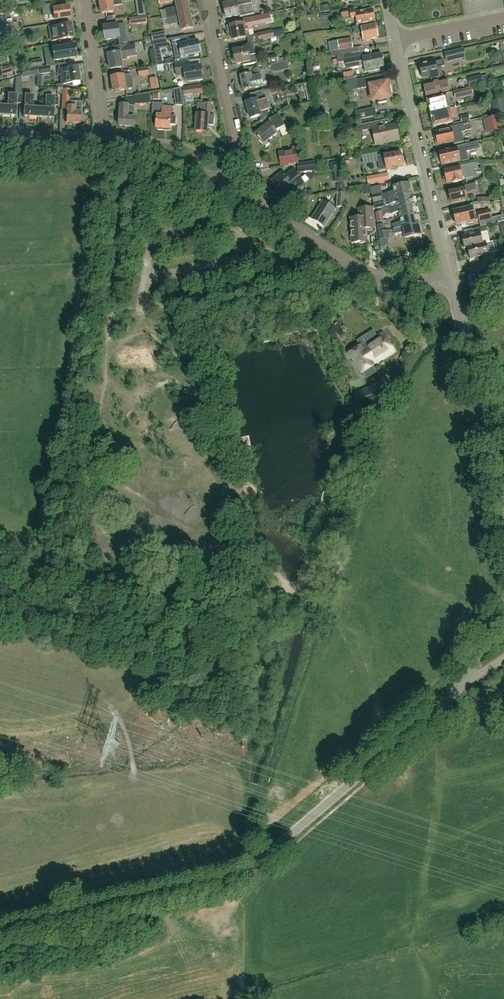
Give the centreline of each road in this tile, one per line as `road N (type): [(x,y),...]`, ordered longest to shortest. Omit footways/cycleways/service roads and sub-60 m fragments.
road 1 (residential): [(0,935),(240,875),(454,693)]
road 2 (track): [(97,141),(46,553)]
road 3 (residential): [(451,277),(400,284),(369,276),(221,183)]
road 4 (residential): [(451,277),(395,40)]
road 5 (residential): [(206,0),(235,142),(221,183)]
road 6 (residential): [(503,487),(461,318)]
road 7 (residential): [(104,141),(83,0)]
road 8 (residential): [(221,183),(156,149),(104,141)]

